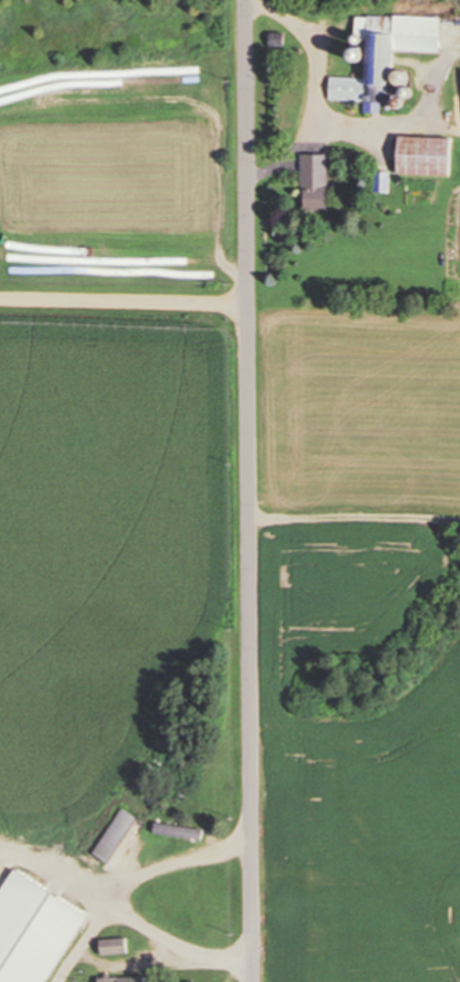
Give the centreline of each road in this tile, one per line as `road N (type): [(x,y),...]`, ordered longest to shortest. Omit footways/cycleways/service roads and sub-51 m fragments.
road 1 (residential): [(254,981),(245,0)]
road 2 (residential): [(248,307),(0,300)]

